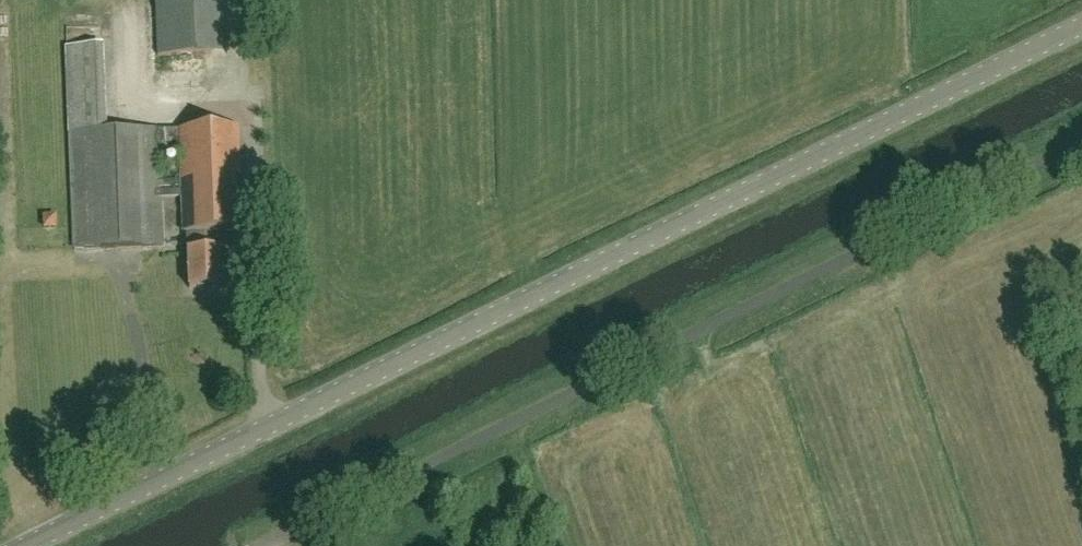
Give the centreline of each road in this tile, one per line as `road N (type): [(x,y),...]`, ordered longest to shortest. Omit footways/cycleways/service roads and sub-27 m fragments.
road 1 (unclassified): [(26,545),(1081,25)]
road 2 (unclassified): [(260,545),(1081,141)]

